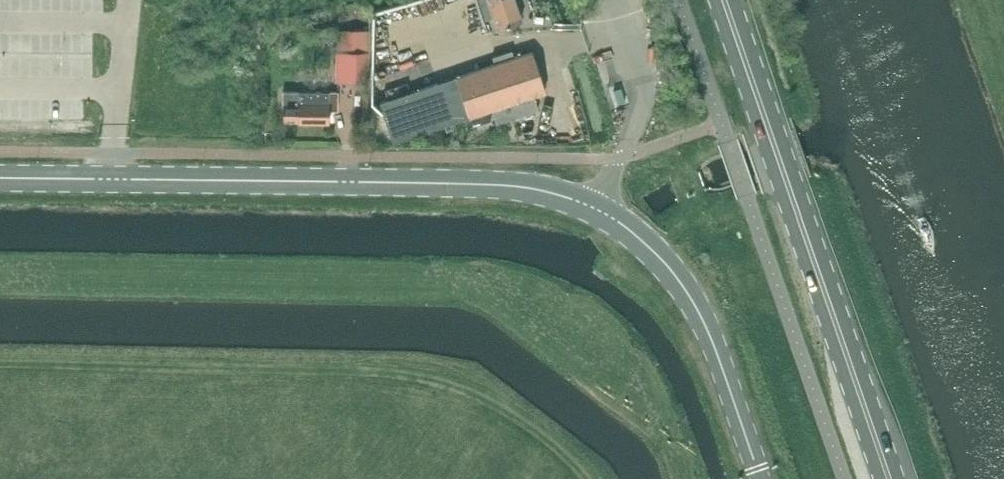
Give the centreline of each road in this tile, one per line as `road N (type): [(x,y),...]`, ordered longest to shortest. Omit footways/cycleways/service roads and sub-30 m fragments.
road 1 (unclassified): [(0,178),(502,185),(597,208)]
road 2 (primary): [(889,478),(725,0)]
road 3 (unclassified): [(760,478),(690,296),(637,234),(597,208)]

